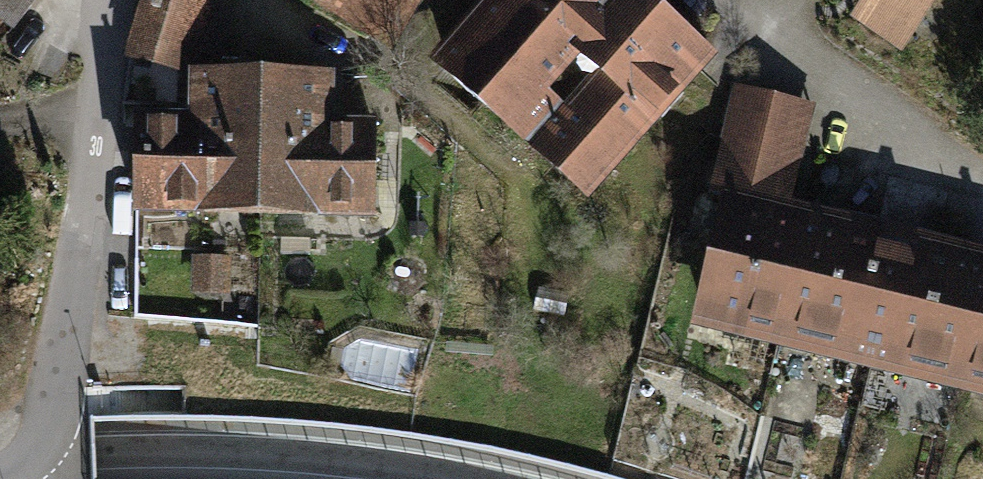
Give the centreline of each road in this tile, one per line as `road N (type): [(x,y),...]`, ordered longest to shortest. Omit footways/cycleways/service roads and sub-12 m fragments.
road 1 (residential): [(111,0),(54,438),(0,472)]
road 2 (secondary): [(356,478),(99,467),(0,478)]

